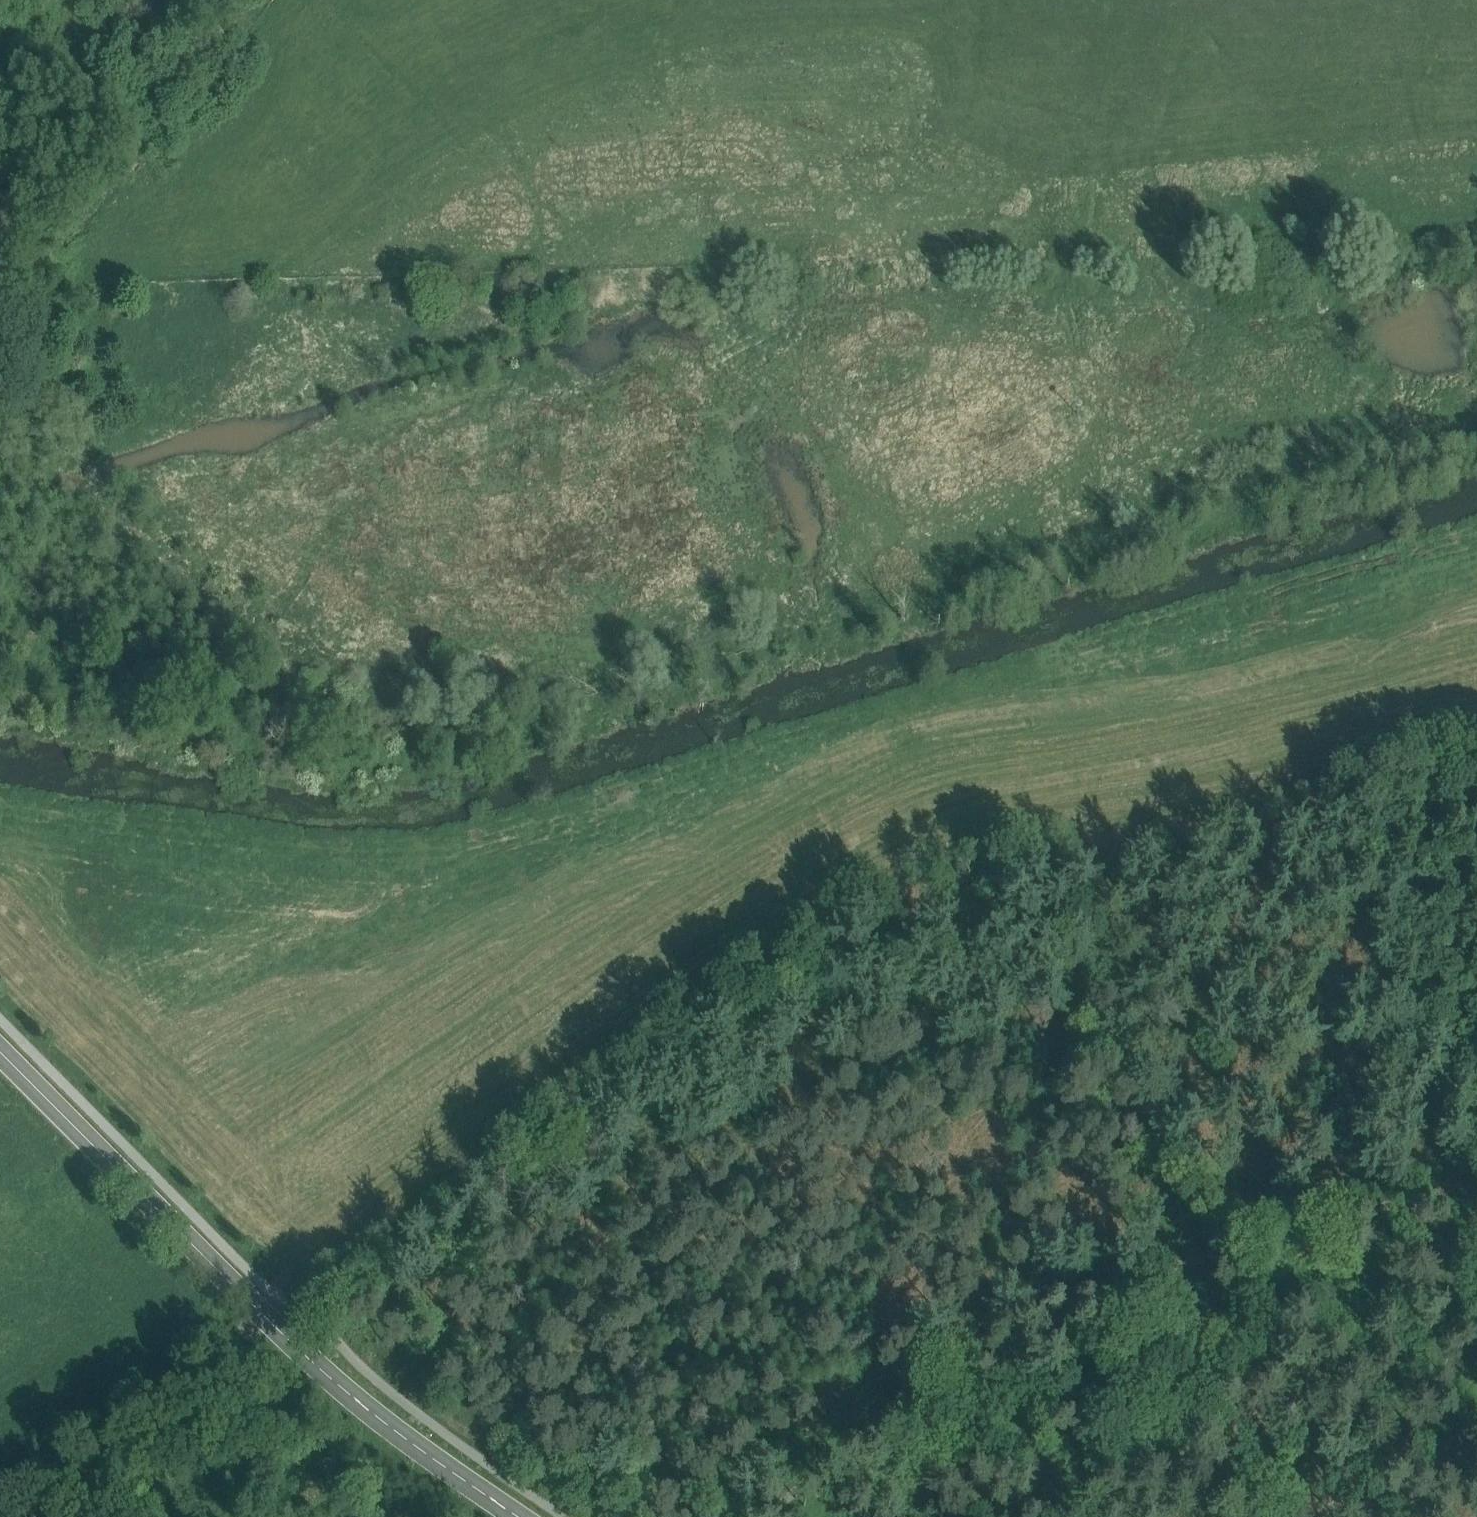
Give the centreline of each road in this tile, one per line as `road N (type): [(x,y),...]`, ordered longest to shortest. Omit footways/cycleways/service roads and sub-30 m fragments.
road 1 (tertiary): [(518,1516),(434,1461),(275,1324),(0,1049)]
road 2 (track): [(0,1516),(151,1431),(207,1409),(236,1384),(275,1324)]

